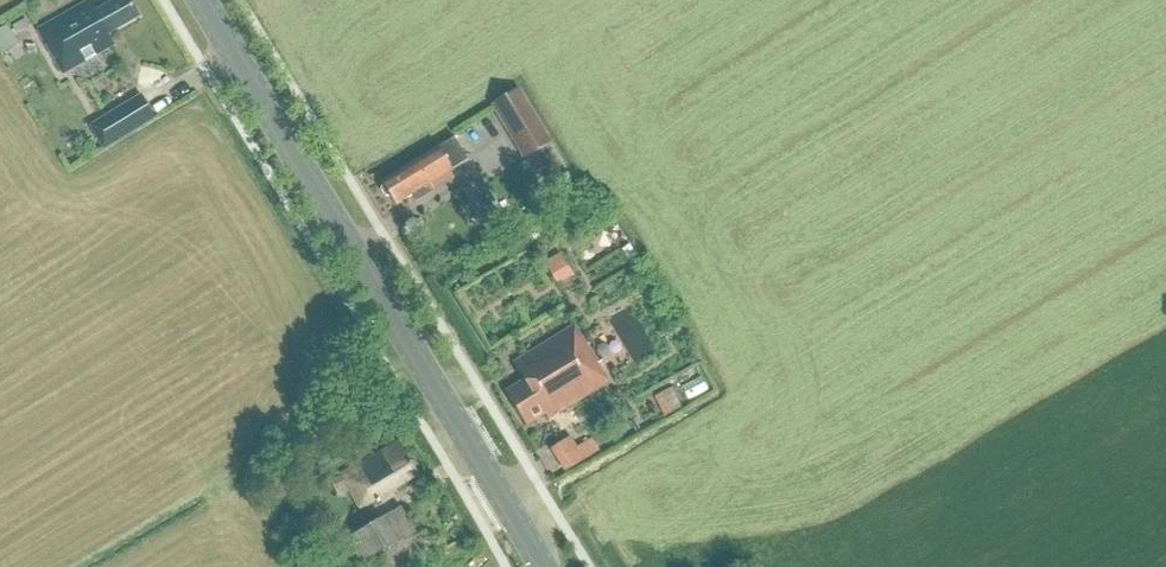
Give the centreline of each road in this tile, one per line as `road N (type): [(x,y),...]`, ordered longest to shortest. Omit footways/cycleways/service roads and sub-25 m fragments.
road 1 (secondary): [(543,566),(200,0)]

